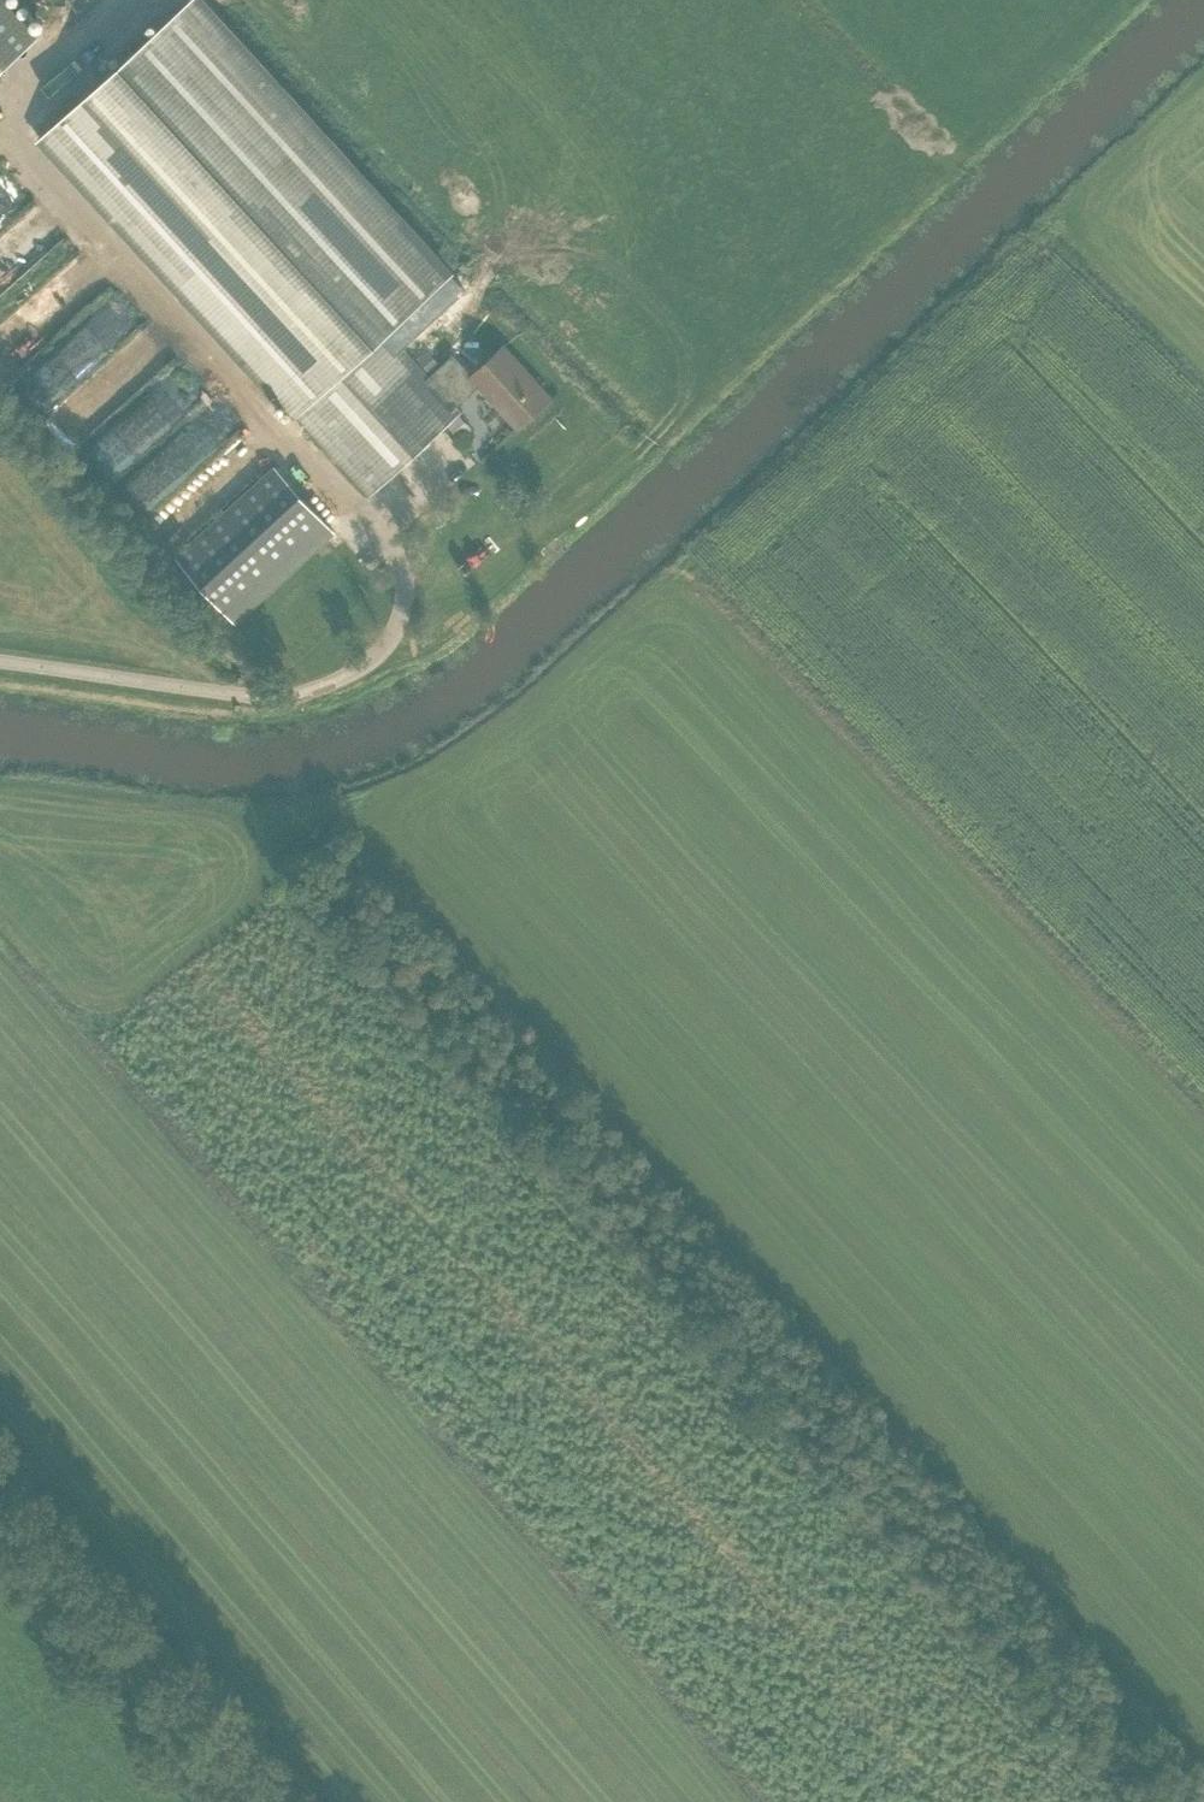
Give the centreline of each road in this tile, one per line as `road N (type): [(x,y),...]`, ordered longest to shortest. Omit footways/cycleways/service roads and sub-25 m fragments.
road 1 (unclassified): [(278,1801),(0,1493)]

